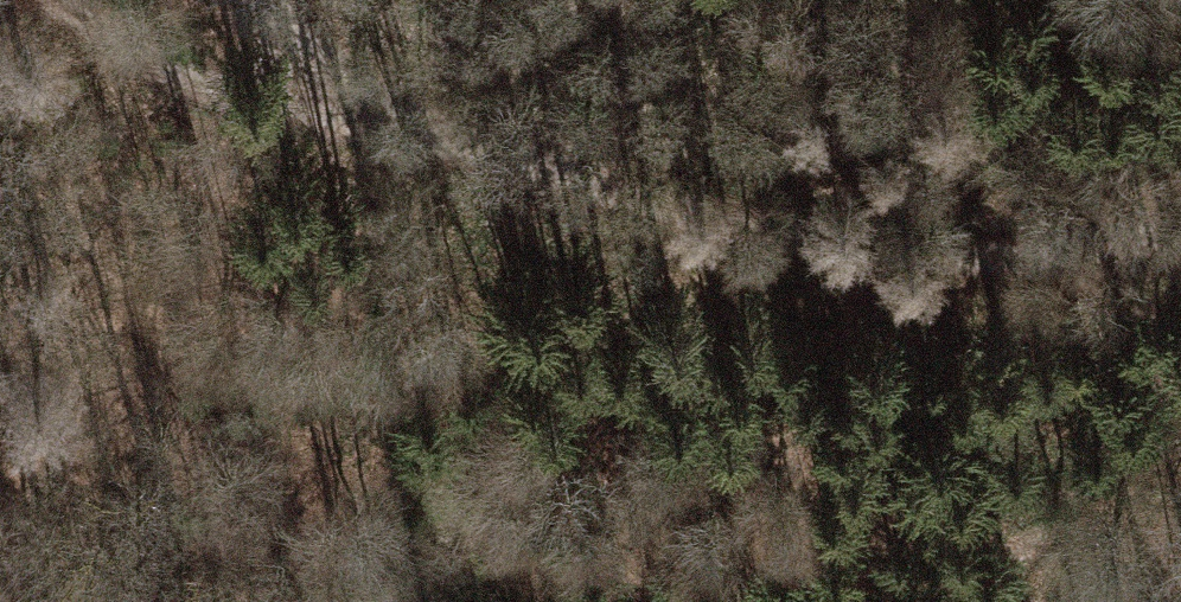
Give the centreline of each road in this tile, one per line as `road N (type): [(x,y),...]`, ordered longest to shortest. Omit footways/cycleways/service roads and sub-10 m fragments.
road 1 (track): [(1180,224),(1112,250),(972,263),(863,254),(754,231),(614,193),(436,126),(308,50),(265,0)]
road 2 (track): [(1180,370),(982,601)]
road 3 (track): [(308,50),(241,89),(211,85),(143,54),(67,0)]

